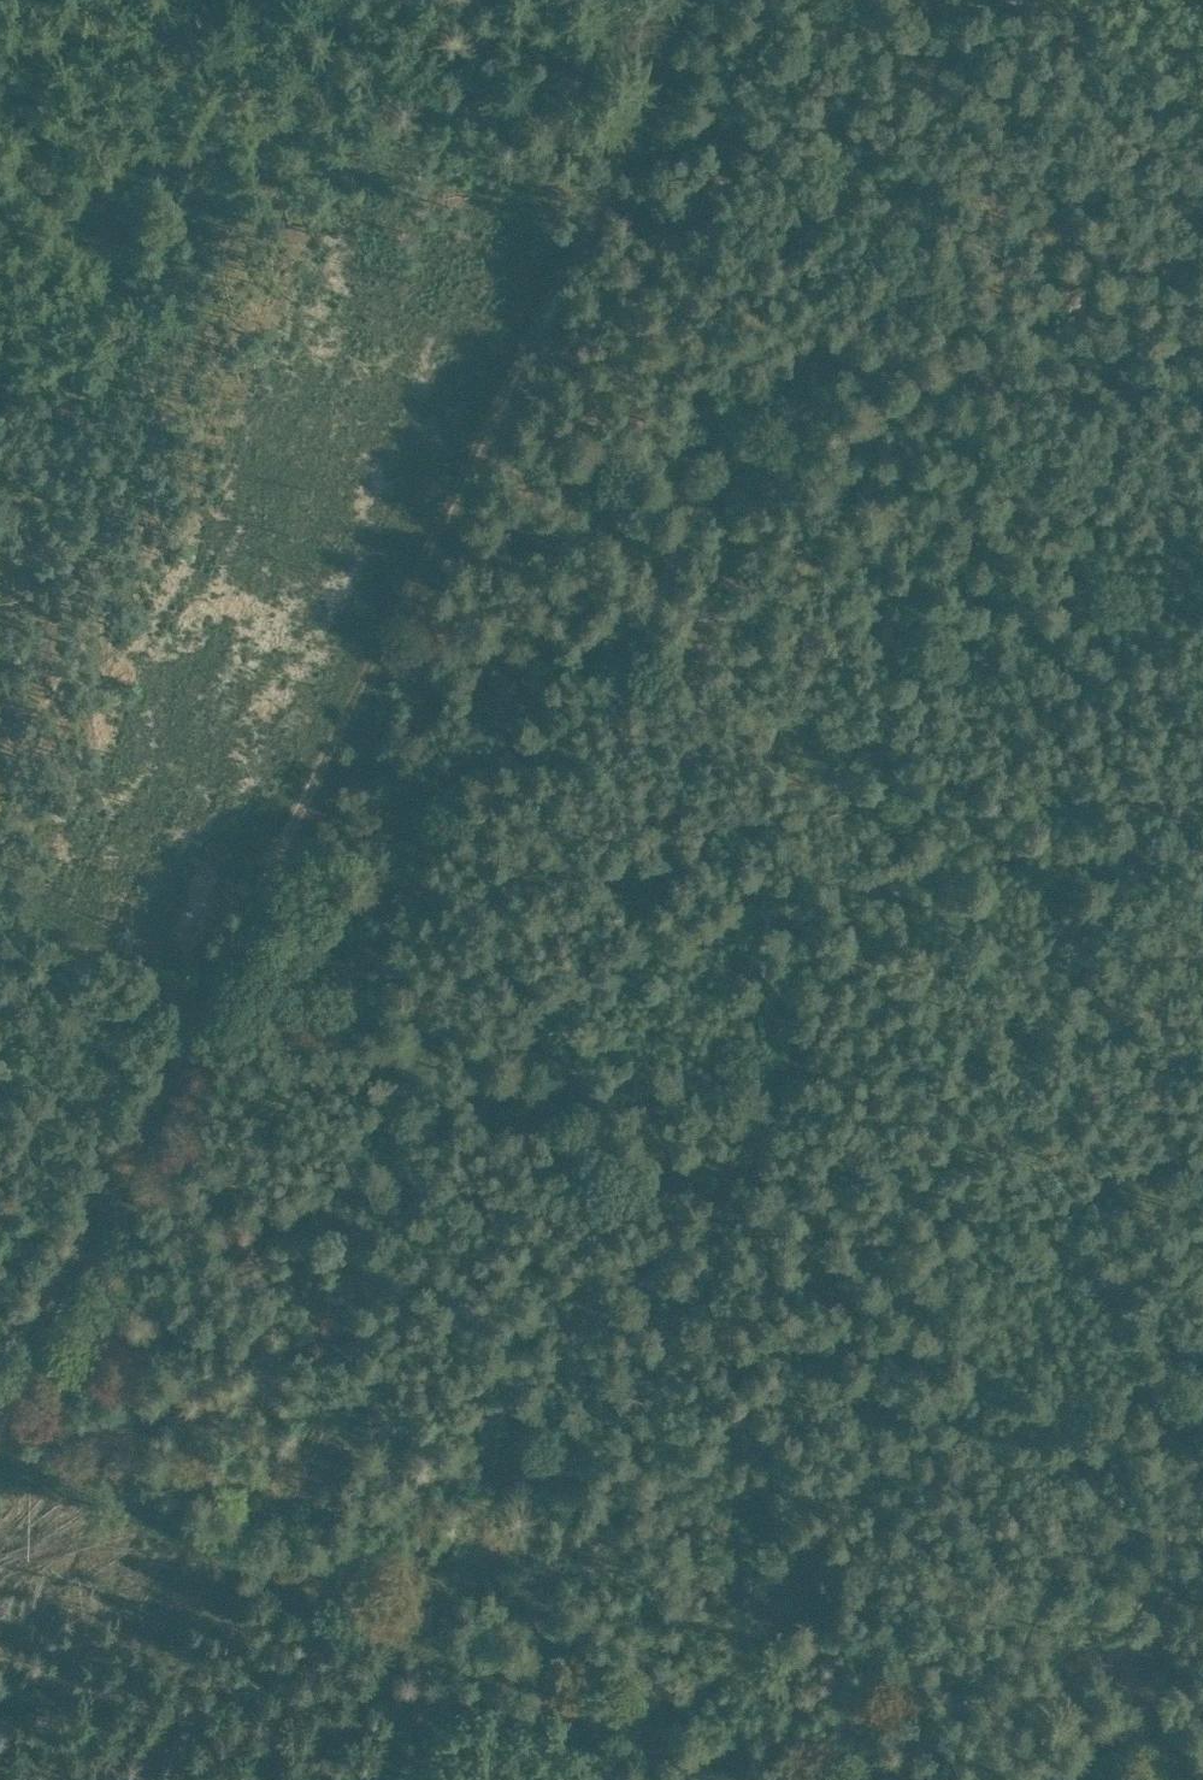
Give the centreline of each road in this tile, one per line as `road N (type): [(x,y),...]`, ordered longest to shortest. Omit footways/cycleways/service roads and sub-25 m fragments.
road 1 (track): [(0,1379),(693,0)]
road 2 (track): [(0,1440),(765,1779)]

